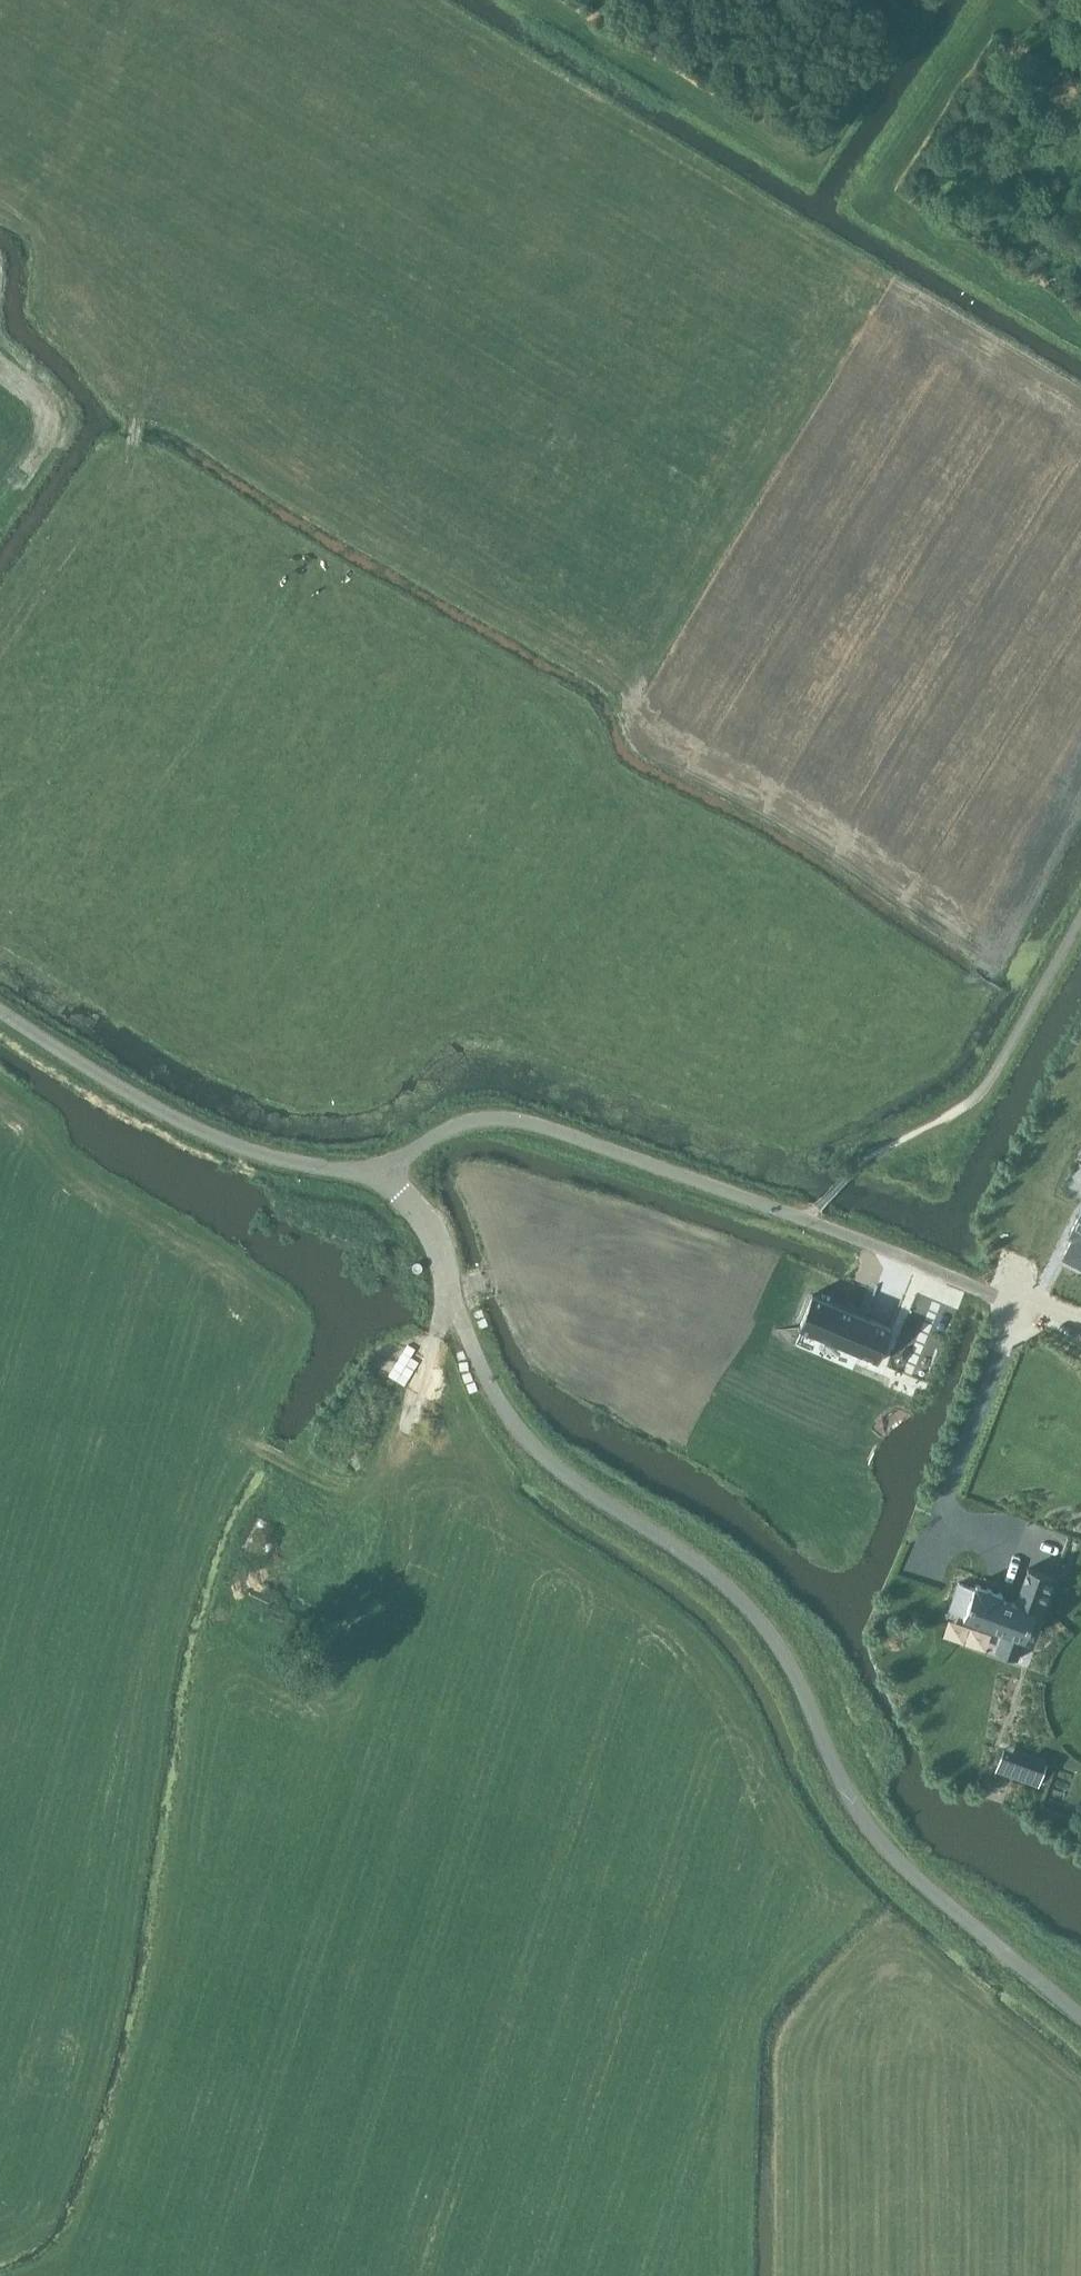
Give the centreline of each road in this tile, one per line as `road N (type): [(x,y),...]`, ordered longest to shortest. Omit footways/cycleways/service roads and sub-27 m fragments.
road 1 (unclassified): [(1080,2020),(974,1932),(857,1813),(799,1683),(753,1612),(648,1528),(586,1493),(504,1408),(452,1298),(442,1245),(381,1165)]
road 2 (unclassified): [(977,1288),(531,1120),(460,1123),(381,1165)]
road 3 (unclassified): [(381,1165),(342,1170),(242,1148),(152,1106),(0,1011)]
road 4 (track): [(452,1298),(353,1502)]

